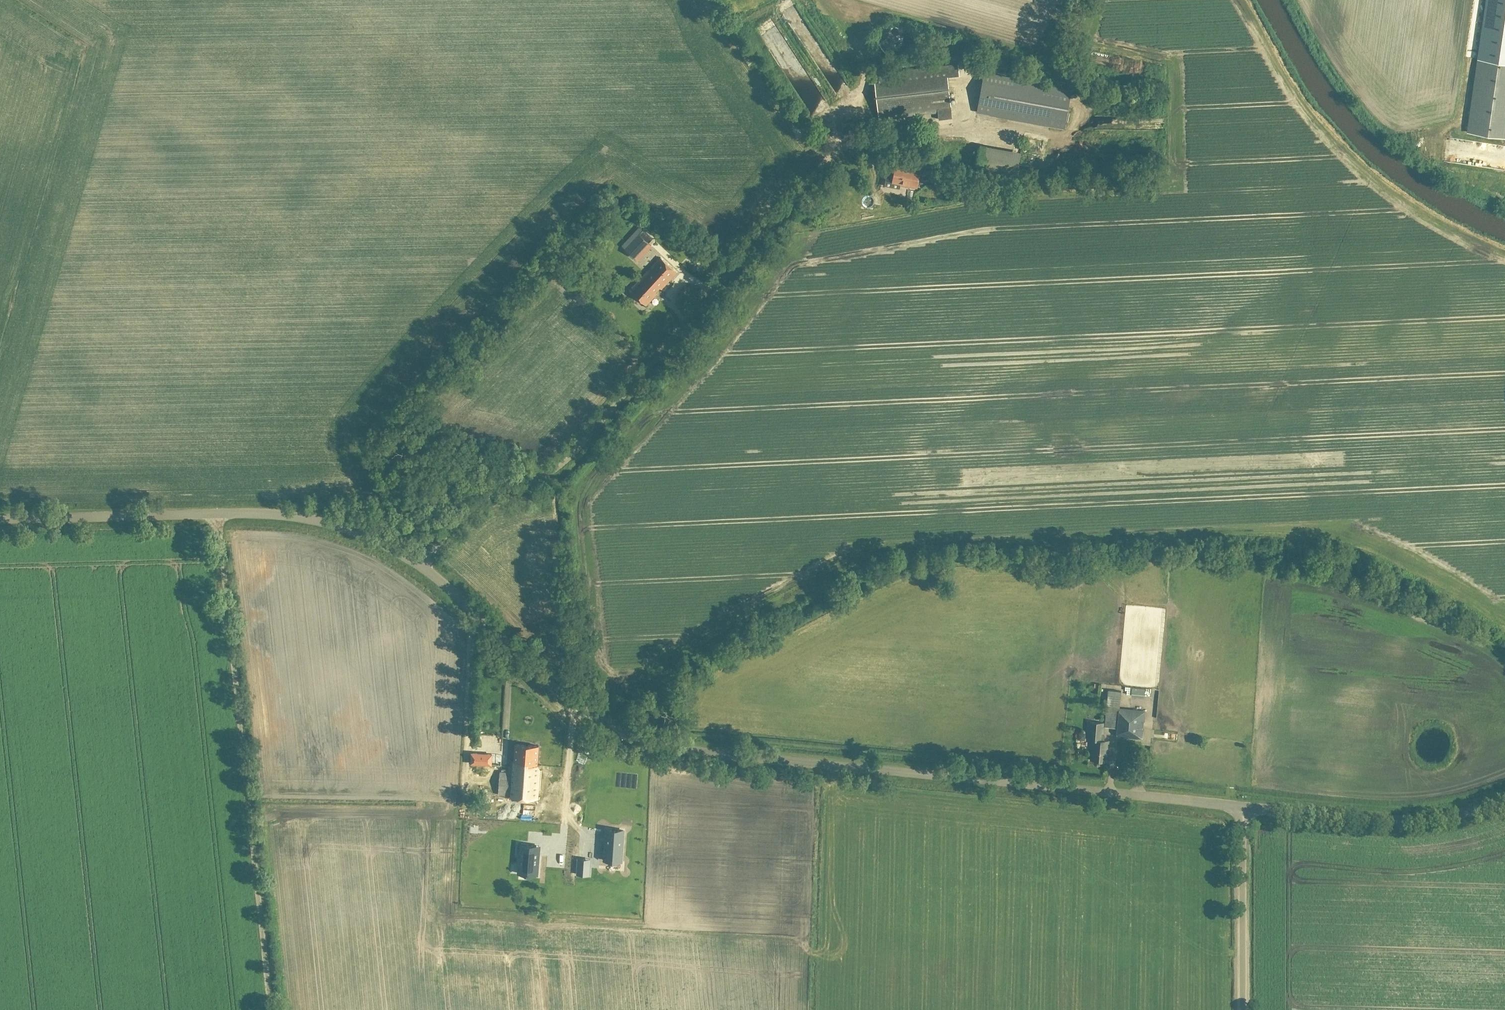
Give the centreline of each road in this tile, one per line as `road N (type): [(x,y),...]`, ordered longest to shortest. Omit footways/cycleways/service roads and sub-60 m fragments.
road 1 (tertiary): [(1249,811),(691,757),(644,744),(576,708),(474,605),(421,568)]
road 2 (unclassified): [(271,1009),(217,515)]
road 3 (tertiary): [(1249,811),(1456,823),(1504,808)]
road 4 (tertiary): [(0,521),(217,515)]
road 5 (tertiary): [(217,515),(327,525),(373,538),(421,568)]
road 6 (unclassified): [(1248,1009),(1249,811)]

